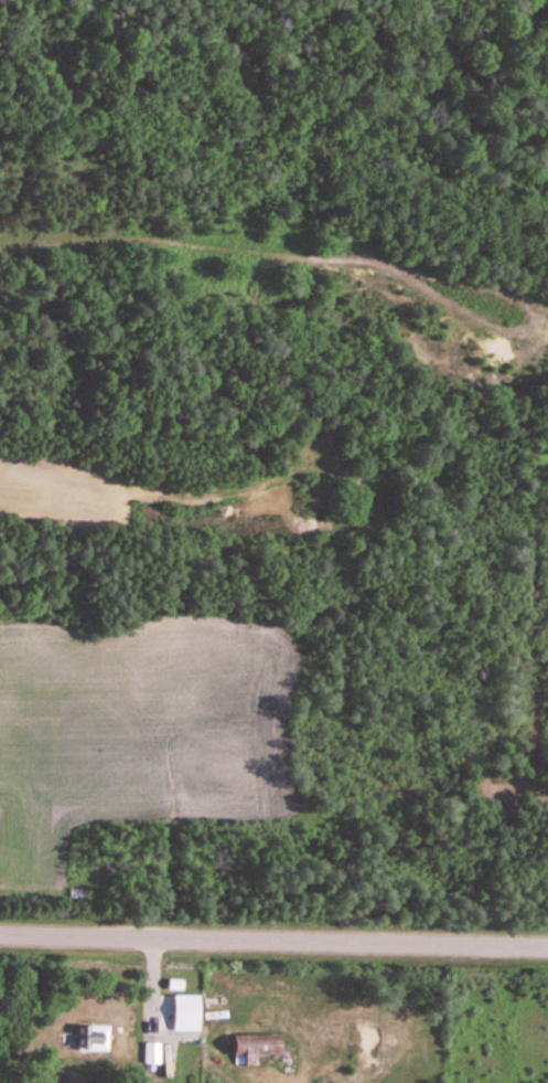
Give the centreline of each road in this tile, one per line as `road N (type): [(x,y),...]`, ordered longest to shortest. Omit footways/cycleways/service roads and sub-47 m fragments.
road 1 (residential): [(547,947),(0,935)]

